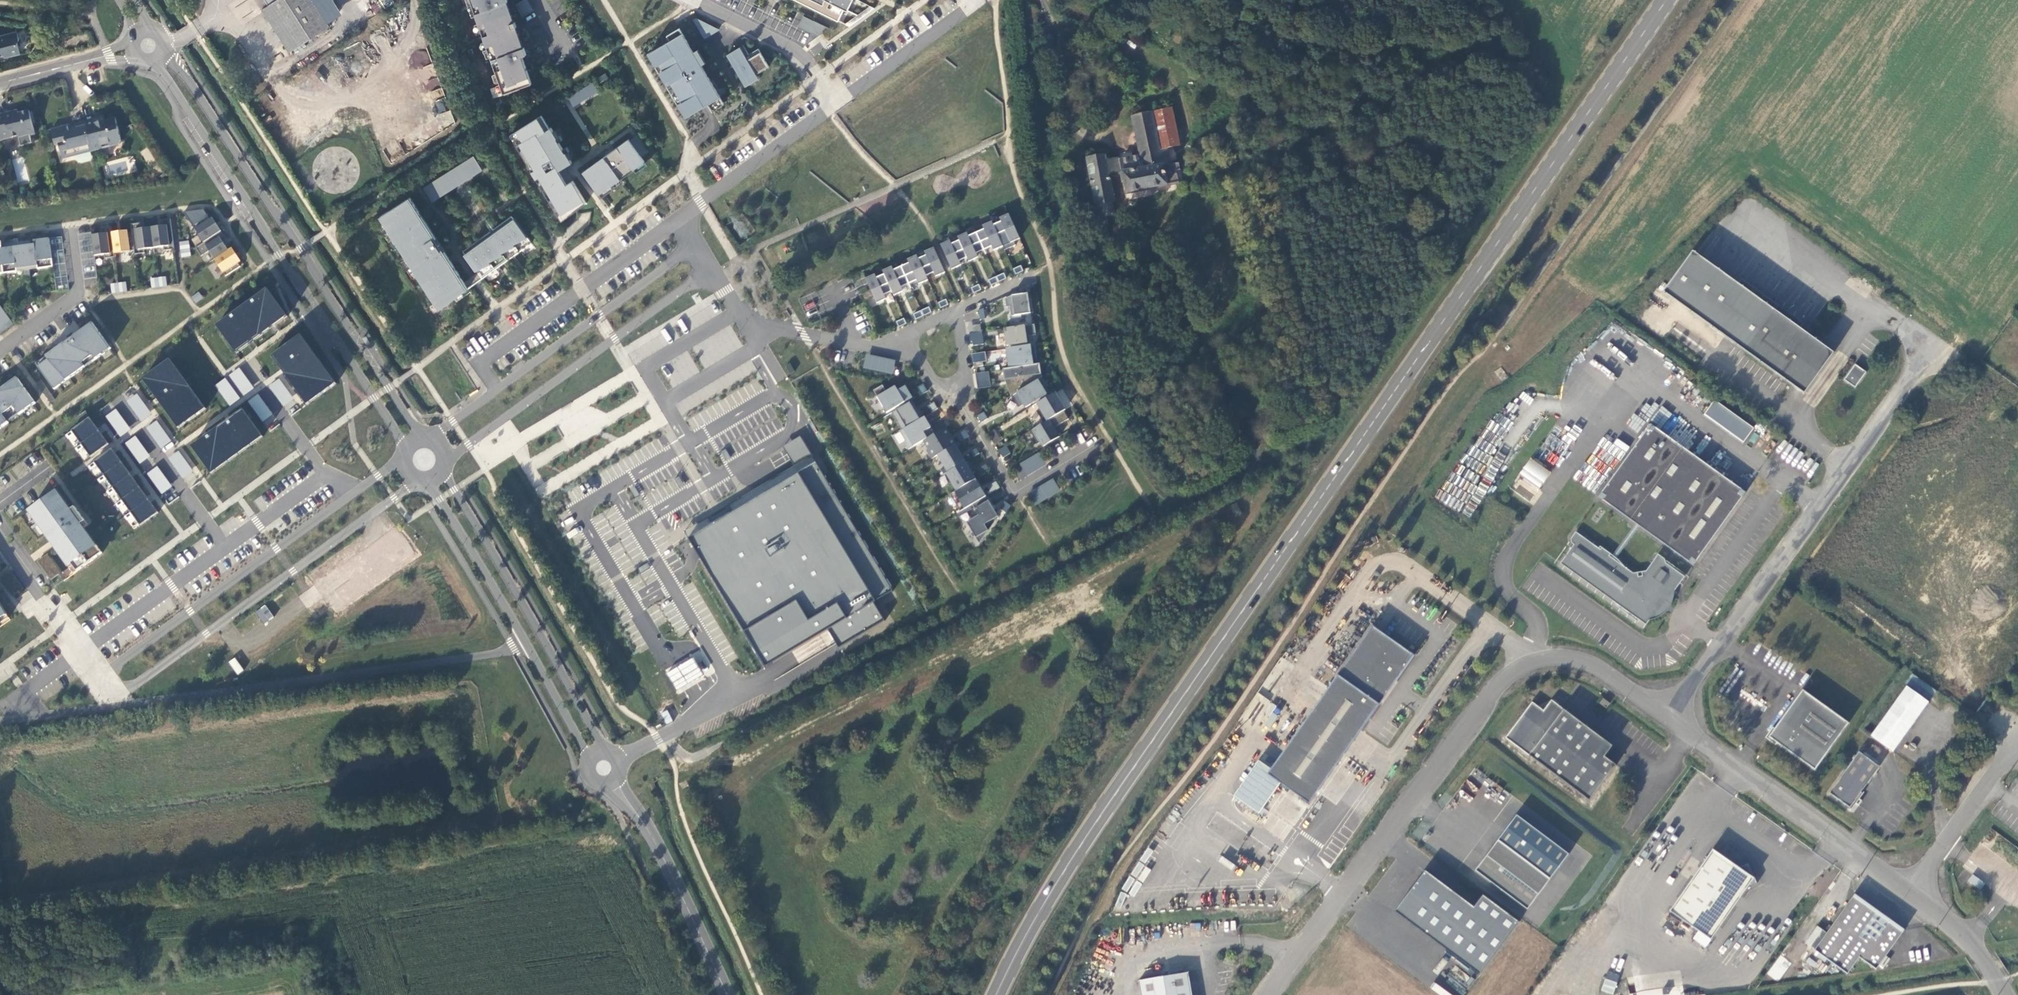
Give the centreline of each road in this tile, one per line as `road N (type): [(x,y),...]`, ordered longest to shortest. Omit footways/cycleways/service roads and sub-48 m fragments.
road 1 (primary): [(1665,0),(1093,827),(996,994)]
road 2 (unclassified): [(1662,714),(1577,659),(1536,661),(1502,681),(1268,994)]
road 3 (unclassified): [(1662,714),(1938,338)]
road 4 (tertiary): [(417,439),(301,248),(166,51)]
road 5 (tertiary): [(156,63),(404,453)]
road 6 (unclassified): [(529,646),(116,707)]
road 7 (residential): [(403,458),(100,677)]
road 8 (residential): [(115,699),(415,479)]
road 9 (residential): [(700,246),(431,439)]
road 10 (residential): [(446,459),(711,268)]
road 11 (tertiary): [(603,748),(443,470)]
road 12 (unclassified): [(1912,887),(1662,714)]
road 13 (residential): [(700,246),(684,215),(836,102)]
road 14 (residential): [(956,395),(1017,495),(1097,446)]
road 15 (tertiary): [(726,994),(634,812)]
road 16 (residential): [(711,268),(748,319),(885,347)]
road 17 (tertiary): [(427,481),(529,646)]
road 18 (residential): [(687,0),(792,50),(836,102)]
road 19 (residential): [(117,399),(224,548)]
road 20 (unclassified): [(1912,887),(2017,738)]
road 21 (residential): [(100,677),(0,537)]
road 22 (residential): [(836,102),(973,0)]
road 23 (residential): [(0,352),(79,291),(71,225)]
road 24 (unclassified): [(2002,994),(1981,955),(1912,887)]
road 25 (residential): [(0,84),(128,53)]
road 26 (tertiary): [(529,646),(587,756)]

